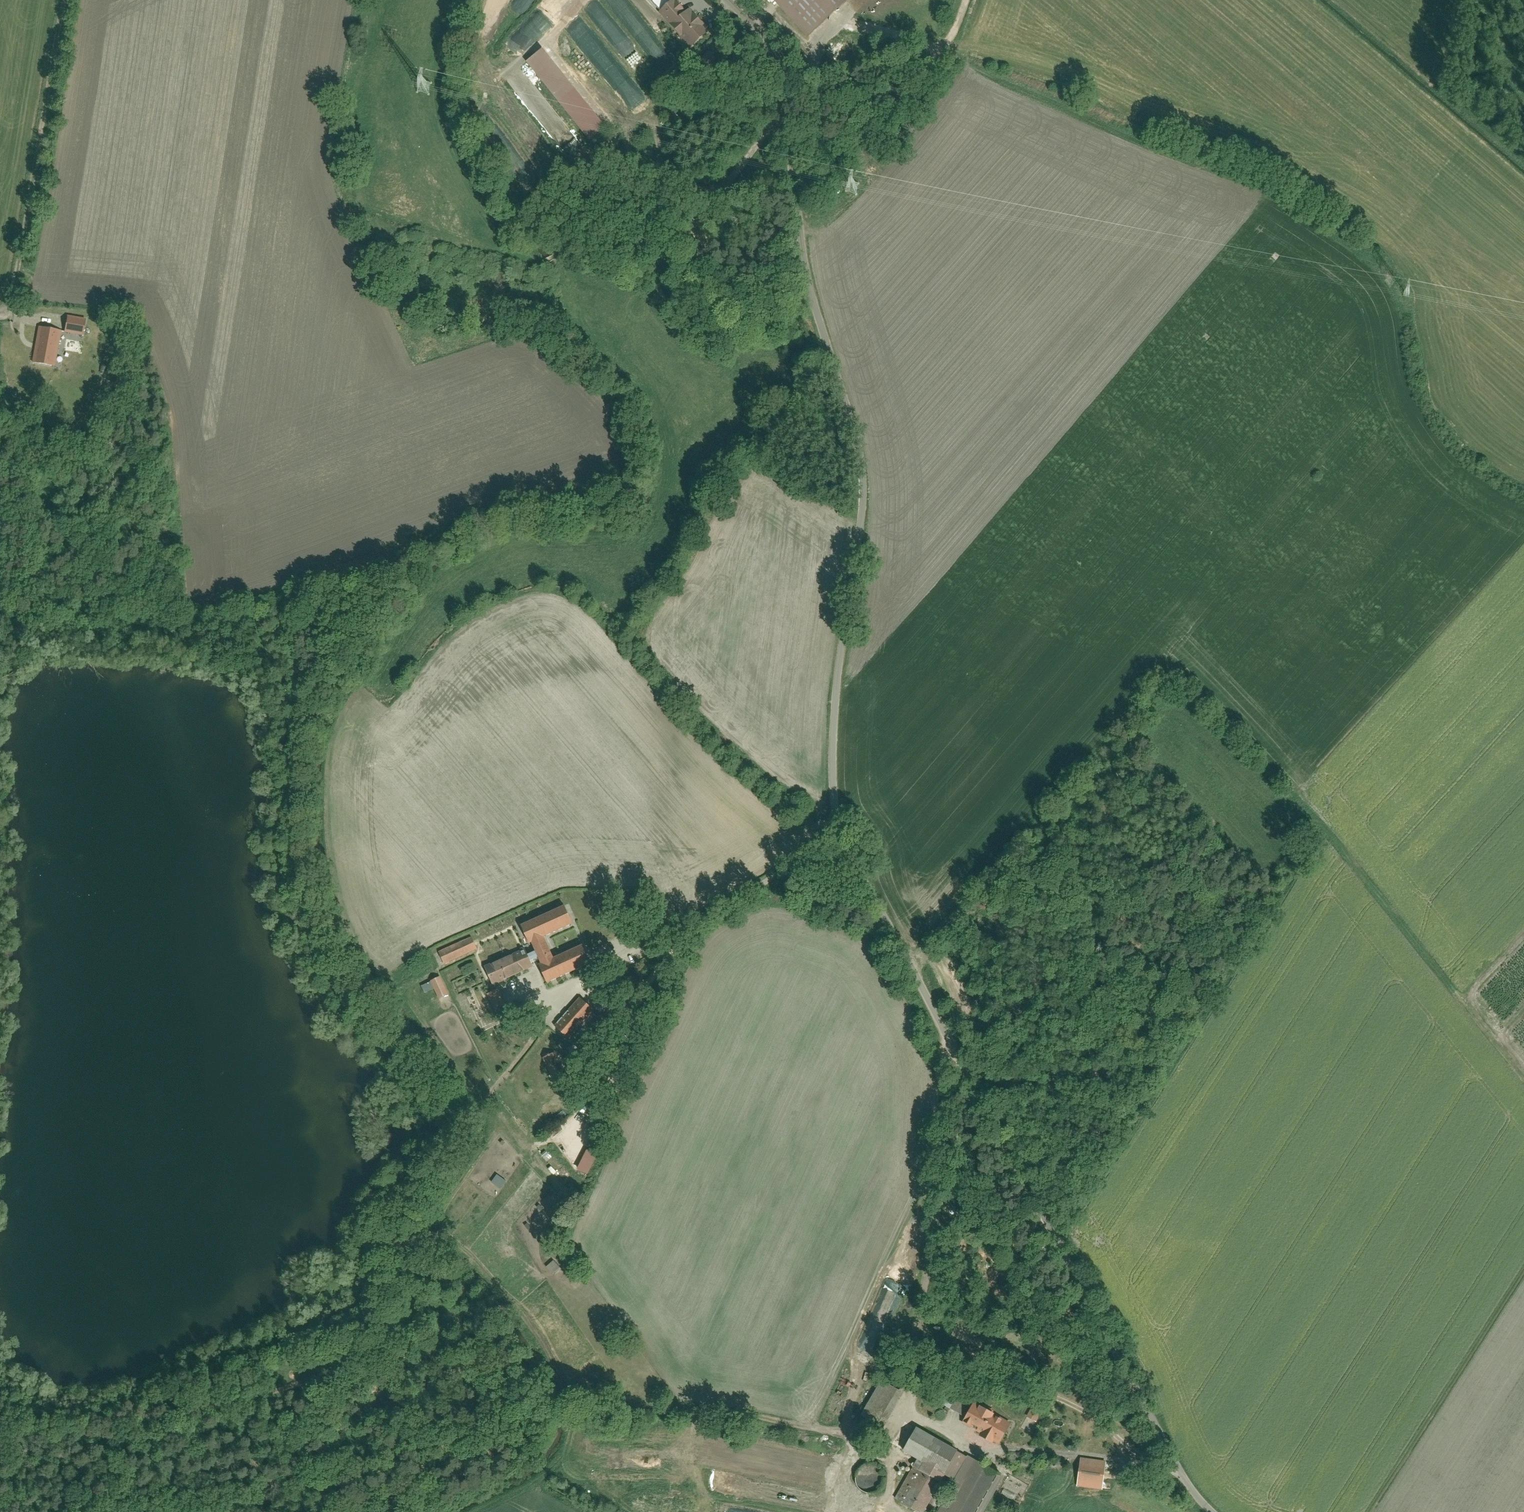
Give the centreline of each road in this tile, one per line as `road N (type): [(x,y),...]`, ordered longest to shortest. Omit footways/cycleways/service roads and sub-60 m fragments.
road 1 (residential): [(1221,1511),(1197,1495),(1142,1404),(1113,1317),(1053,1203),(837,820),(834,720),(860,542),(862,472),(792,216),(780,63),(768,29),(738,0)]
road 2 (track): [(1216,724),(1523,1093)]
road 3 (track): [(72,0),(8,313)]

